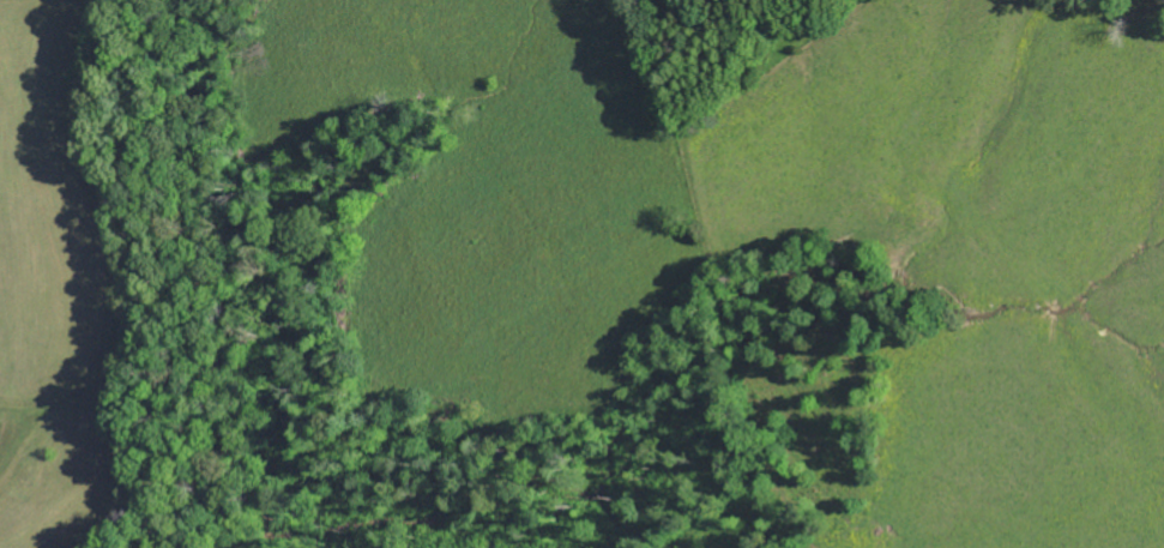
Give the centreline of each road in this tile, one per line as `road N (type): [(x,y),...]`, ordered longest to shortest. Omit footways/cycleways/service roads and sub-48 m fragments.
road 1 (residential): [(1163,398),(1085,297),(957,188),(861,66),(724,0)]

